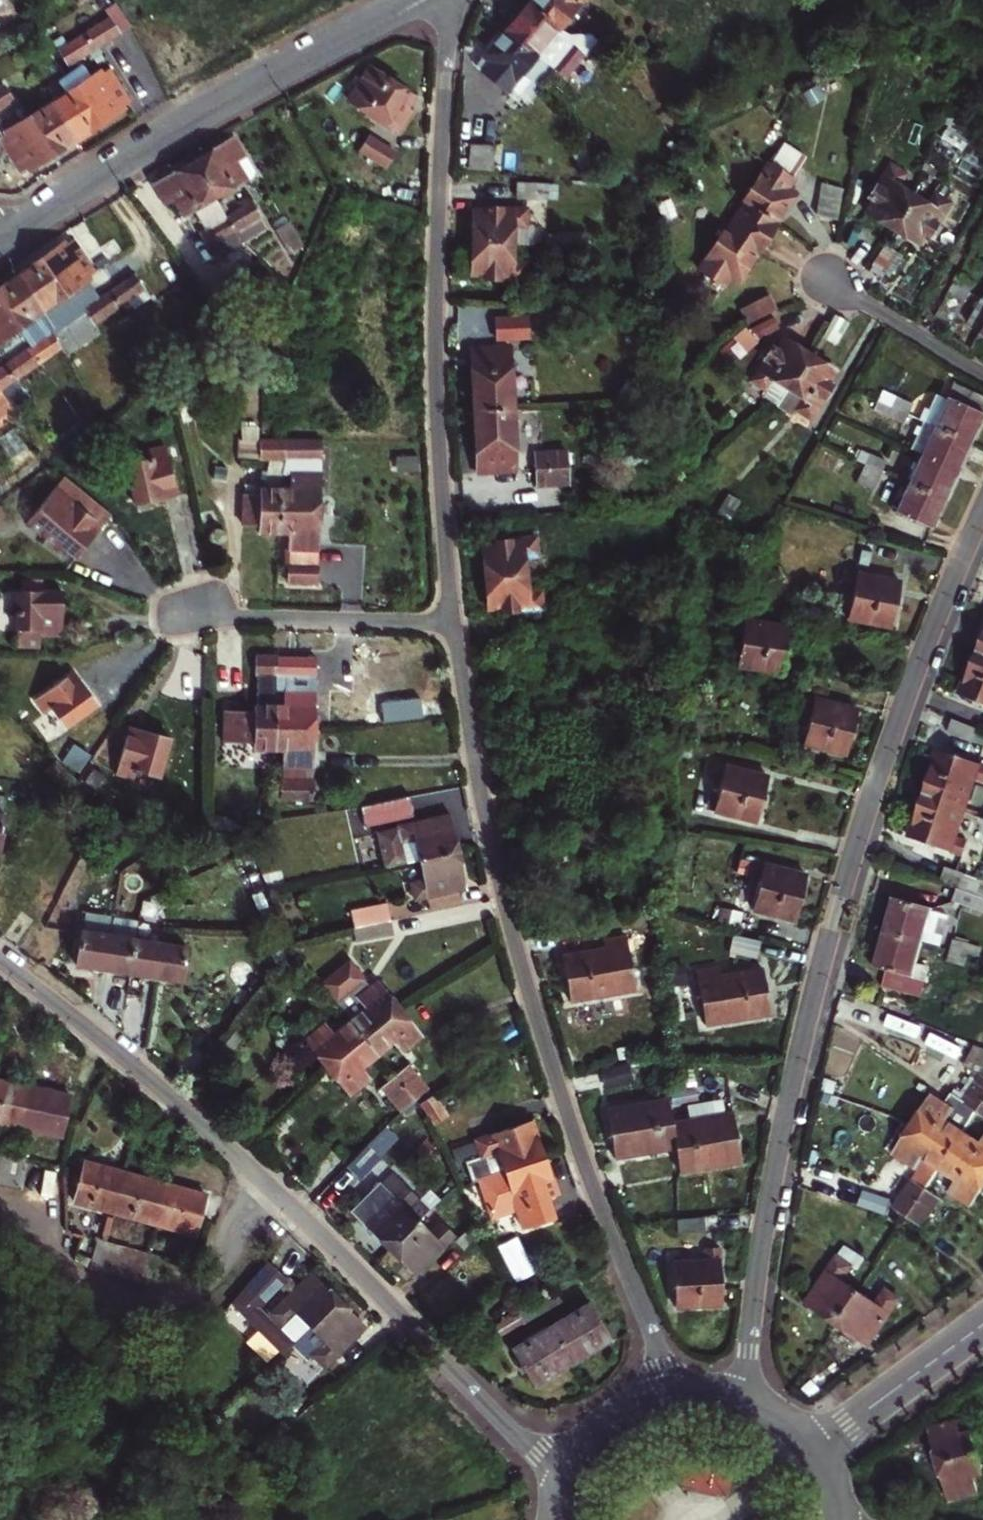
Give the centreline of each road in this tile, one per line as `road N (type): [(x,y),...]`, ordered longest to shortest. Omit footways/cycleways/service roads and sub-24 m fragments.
road 1 (residential): [(746,1393),(765,1226),(812,1003),(893,731),(982,513)]
road 2 (residential): [(453,627),(477,775),(533,1008),(670,1389)]
road 3 (residential): [(0,961),(267,1185),(563,1482)]
road 4 (residential): [(454,0),(437,331),(453,627)]
road 5 (residential): [(421,0),(179,127),(1,242)]
road 6 (residential): [(191,621),(453,627)]
road 7 (residential): [(982,1323),(819,1444)]
road 8 (residential): [(828,281),(982,377)]
road 9 (residential): [(670,1389),(598,1428),(563,1482)]

